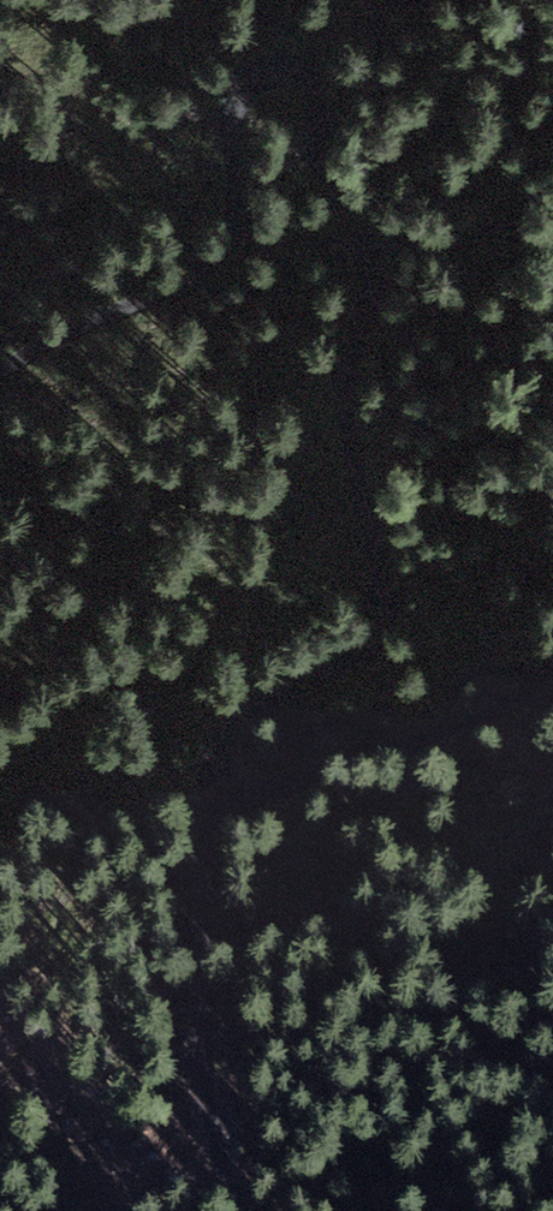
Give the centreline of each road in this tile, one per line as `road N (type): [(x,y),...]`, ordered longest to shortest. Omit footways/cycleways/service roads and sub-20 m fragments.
road 1 (track): [(0,367),(94,317),(185,283),(223,256),(239,221),(231,121),(238,99),(272,73),(304,80),(369,262),(350,421),(382,625),(378,639),(345,665),(238,720),(221,748),(224,769)]
road 2 (track): [(355,468),(378,413),(453,322),(486,263),(489,158),(529,62),(537,0)]
road 3 (track): [(232,1210),(201,1073),(205,867),(224,769)]
road 4 (track): [(552,666),(463,726),(285,783),(248,788),(224,769)]

